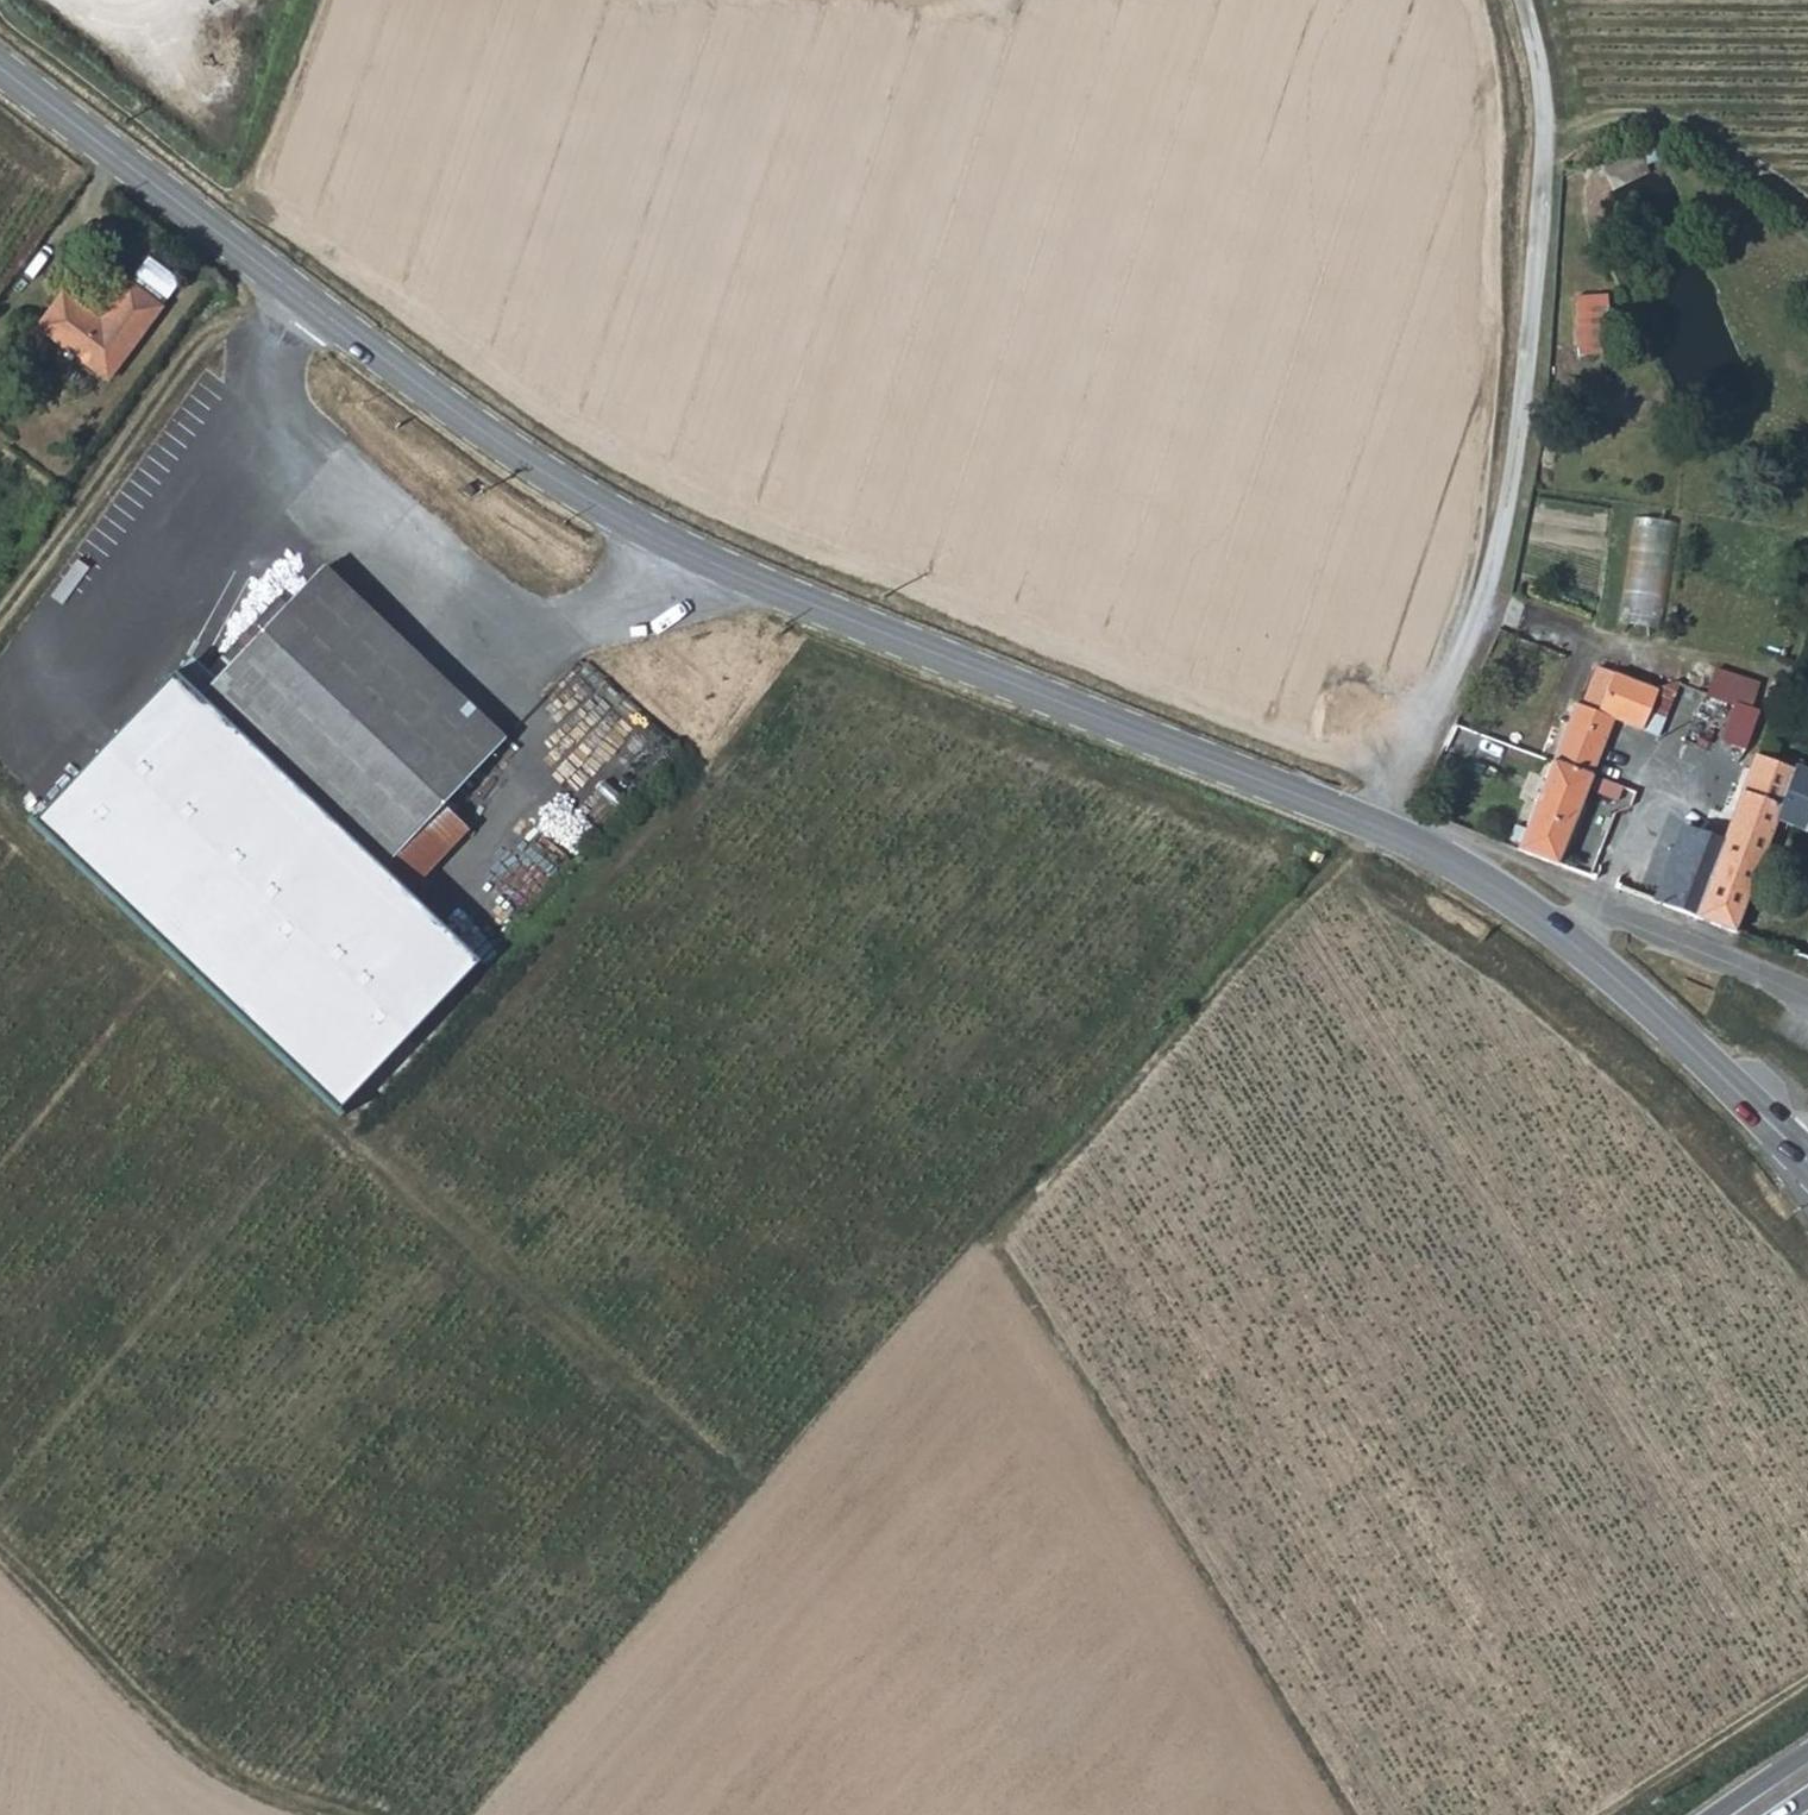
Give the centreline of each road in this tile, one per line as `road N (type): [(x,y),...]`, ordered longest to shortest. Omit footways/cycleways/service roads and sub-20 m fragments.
road 1 (secondary): [(1807,1169),(1591,964),(1472,877),(1279,786),(746,584),(652,540),(396,373),(0,71)]
road 2 (track): [(1371,827),(1423,748),(1479,629),(1507,508),(1546,163),(1543,76),(1522,0)]
road 3 (track): [(1371,827),(1363,893),(1698,1152),(1807,1279)]
road 4 (track): [(1807,1693),(1628,1814)]

